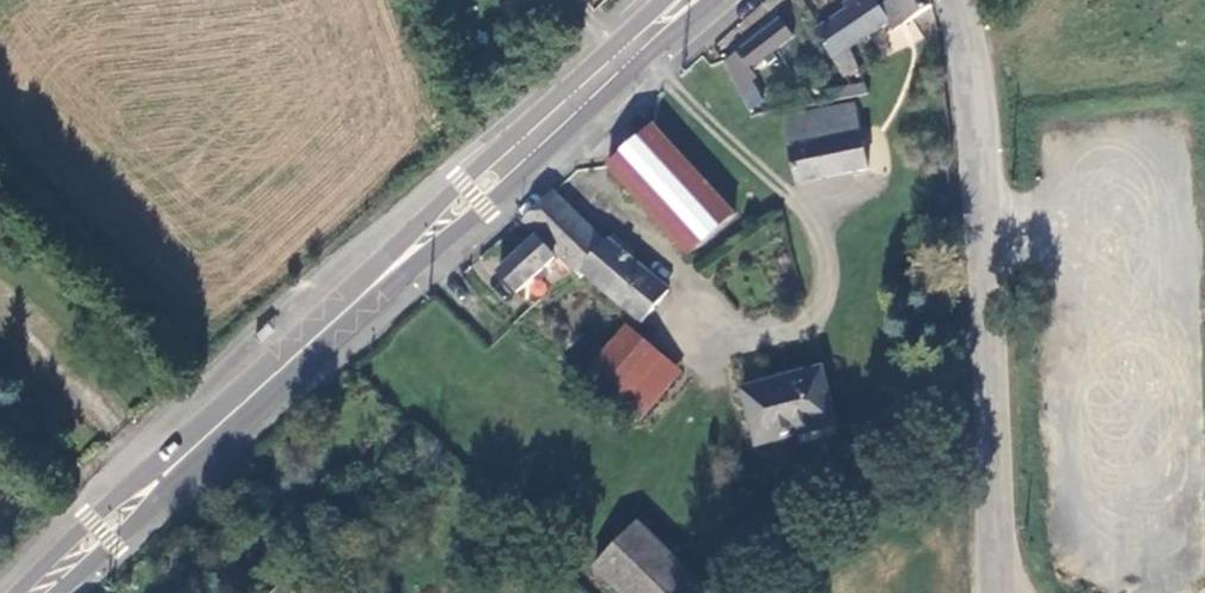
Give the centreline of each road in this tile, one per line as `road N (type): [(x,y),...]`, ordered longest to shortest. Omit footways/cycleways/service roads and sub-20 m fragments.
road 1 (secondary): [(518,152),(36,592)]
road 2 (tertiary): [(996,592),(981,218),(953,0)]
road 3 (secondary): [(518,152),(710,0)]
road 4 (secondary): [(661,0),(518,152)]

